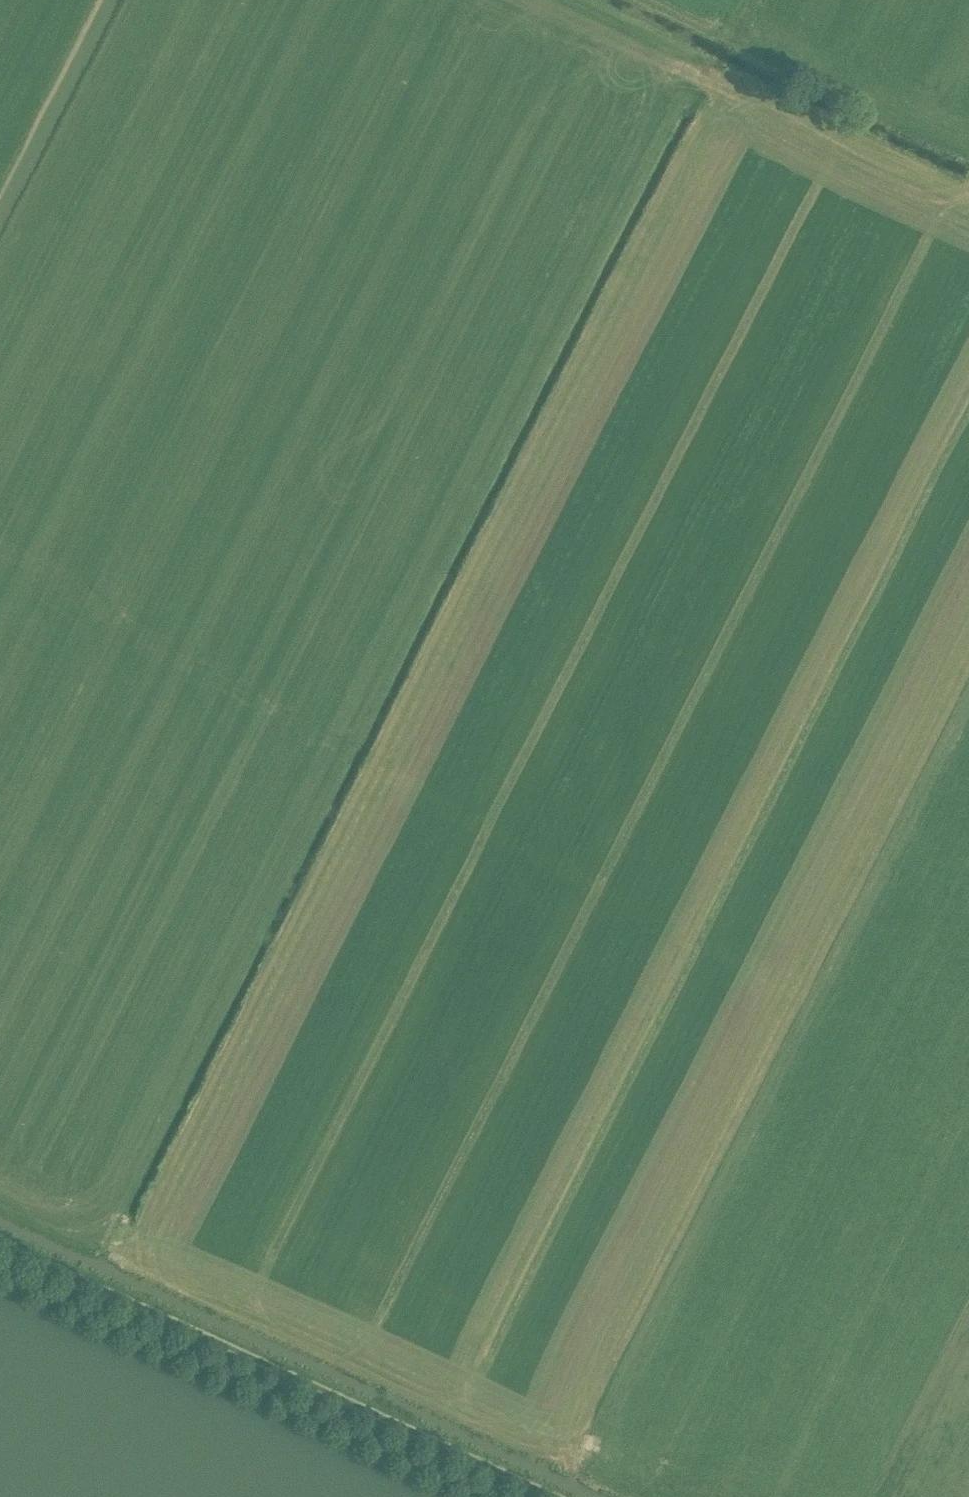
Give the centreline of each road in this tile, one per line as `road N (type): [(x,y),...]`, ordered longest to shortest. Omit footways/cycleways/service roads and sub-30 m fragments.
road 1 (track): [(548,1496),(0,1247)]

